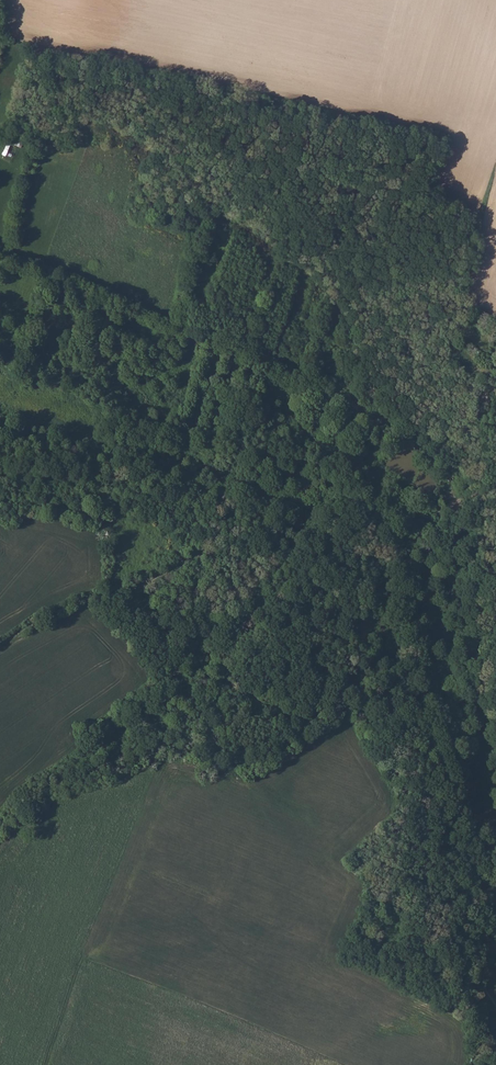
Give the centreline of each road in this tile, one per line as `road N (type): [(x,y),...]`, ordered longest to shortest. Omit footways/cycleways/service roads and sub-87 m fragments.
road 1 (track): [(0,424),(249,502),(319,501)]
road 2 (track): [(319,501),(279,531),(197,541),(136,582),(79,601)]
road 3 (track): [(495,488),(395,524),(362,512)]

